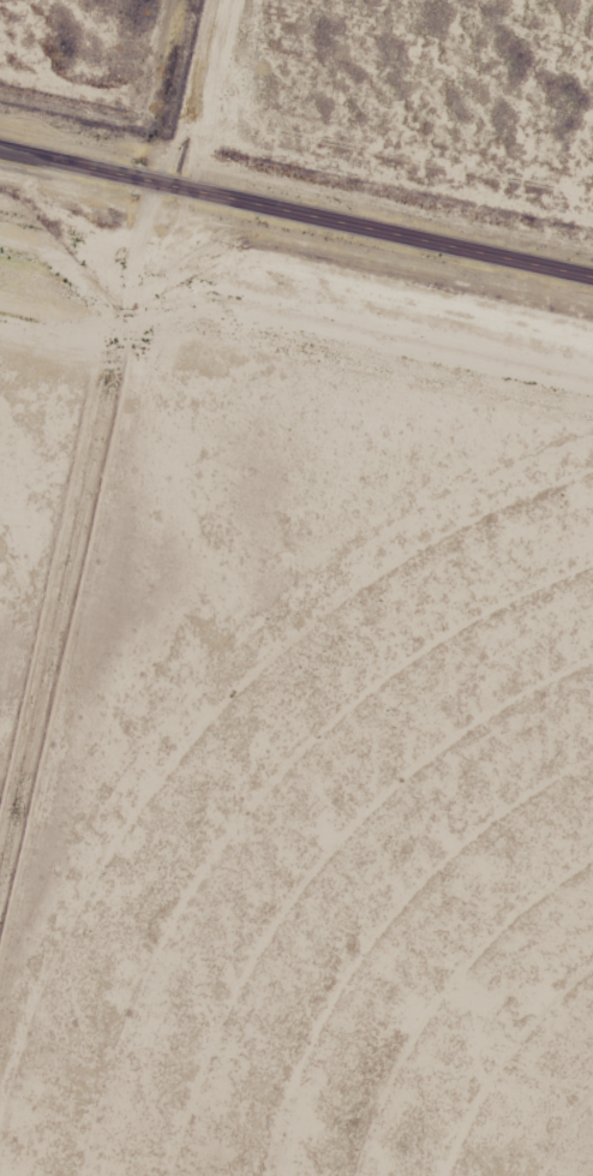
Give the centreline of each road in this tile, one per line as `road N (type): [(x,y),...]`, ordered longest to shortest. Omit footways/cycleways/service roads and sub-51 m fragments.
road 1 (track): [(0,996),(211,0)]
road 2 (secondary): [(0,146),(592,278)]

